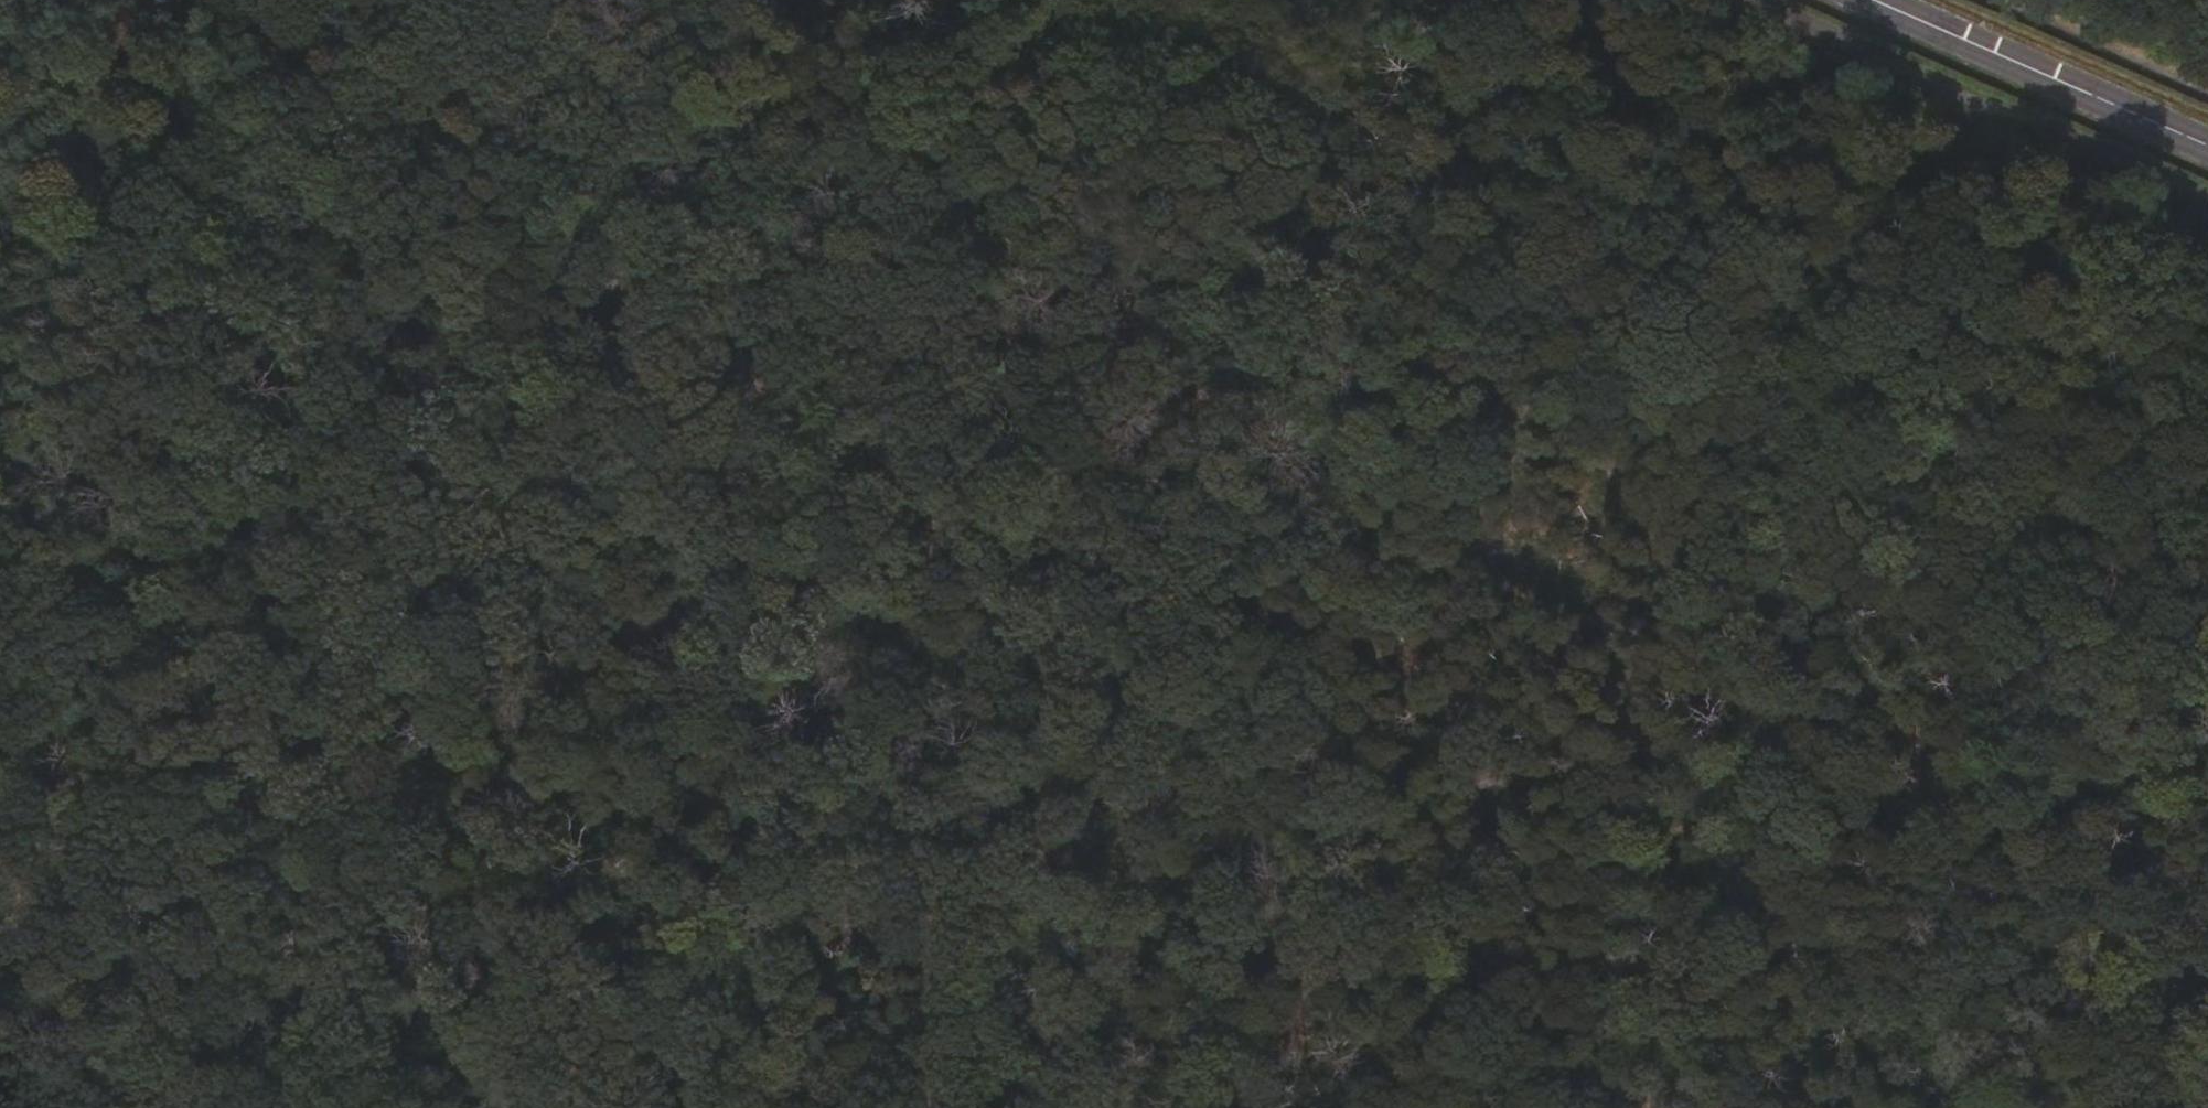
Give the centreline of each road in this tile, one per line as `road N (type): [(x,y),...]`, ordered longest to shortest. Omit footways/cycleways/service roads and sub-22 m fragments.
road 1 (secondary): [(1864,0),(2207,149)]
road 2 (unclassified): [(0,275),(52,214),(157,0)]

